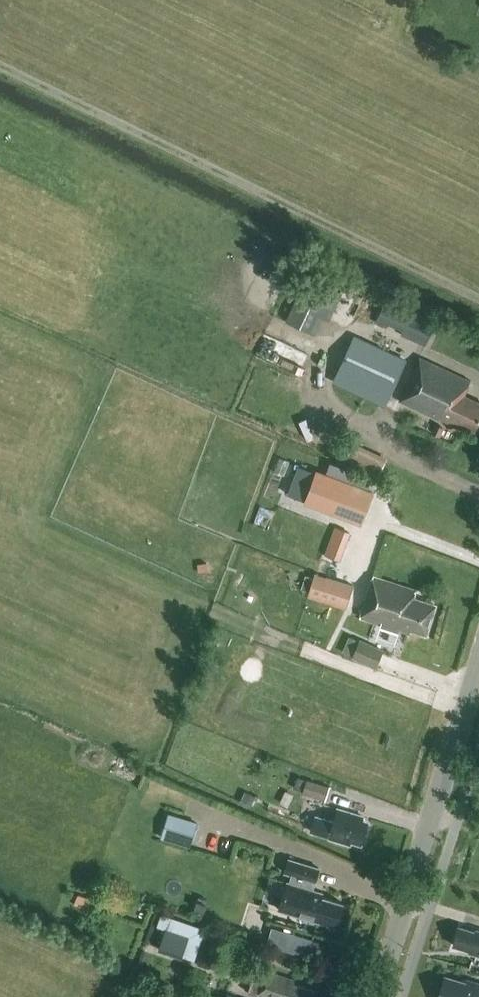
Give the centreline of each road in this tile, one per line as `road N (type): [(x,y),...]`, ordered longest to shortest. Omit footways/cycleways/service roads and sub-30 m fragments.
road 1 (tertiary): [(377,996),(478,673)]

